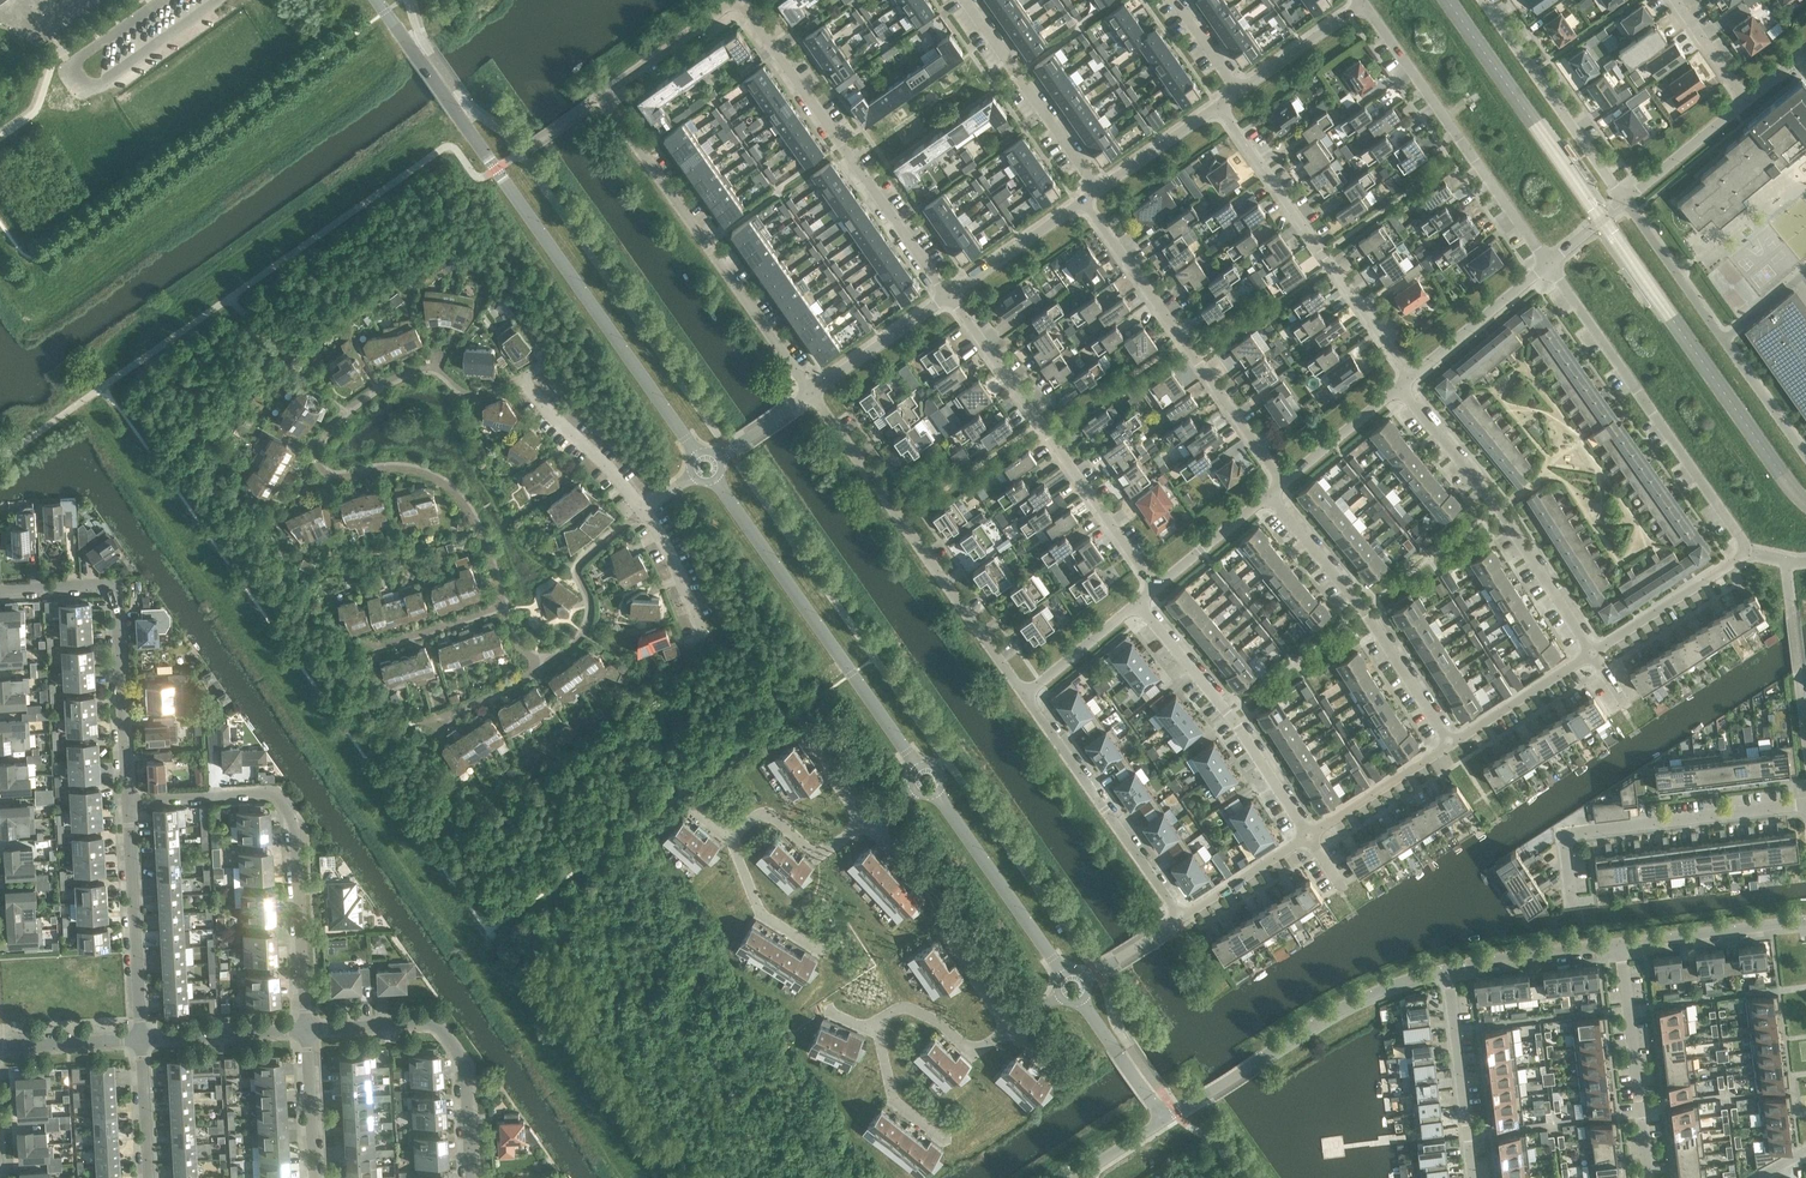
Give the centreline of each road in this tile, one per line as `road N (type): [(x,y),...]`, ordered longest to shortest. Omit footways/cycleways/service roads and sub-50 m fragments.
road 1 (tertiary): [(376,0),(698,454)]
road 2 (residential): [(1591,654),(1740,560),(1744,542),(1548,266)]
road 3 (residential): [(810,395),(604,97),(739,2)]
road 4 (residential): [(307,1030),(295,827),(285,808),(269,794),(128,802)]
road 5 (residential): [(1025,697),(810,395)]
road 6 (residential): [(949,297),(739,2)]
road 7 (residential): [(1153,589),(949,297)]
road 8 (tertiary): [(719,484),(918,768)]
road 9 (residential): [(1281,484),(1084,201)]
road 10 (residential): [(1406,381),(1217,107)]
road 11 (residential): [(128,802),(115,585),(0,591)]
road 12 (residential): [(1591,654),(1501,509),(1406,381)]
road 13 (tertiary): [(1164,1120),(1335,1012),(1448,969)]
road 14 (residential): [(1548,266),(1364,4)]
road 15 (residential): [(1450,745),(1365,609),(1271,492)]
road 16 (residential): [(1573,901),(1572,837),(1805,807)]
road 17 (residential): [(1306,837),(1230,713),(1131,607)]
road 18 (residential): [(471,1177),(465,1067),(435,1025),(307,1030)]
road 19 (residential): [(1181,917),(1025,697)]
road 20 (residential): [(1625,201),(1482,0)]
road 21 (residential): [(141,1039),(128,802)]
road 22 (residential): [(1649,1177),(1620,945)]
road 23 (residential): [(1101,189),(964,0)]
road 24 (tertiary): [(937,794),(1064,975)]
road 25 (residential): [(1474,1177),(1448,969)]
road 26 (tertiary): [(1620,945),(1805,923)]
road 27 (residential): [(1406,381),(1548,266)]
road 28 (residential): [(644,510),(519,378)]
road 29 (tertiary): [(1448,969),(1620,945)]
road 30 (residential): [(1306,837),(1450,745)]
road 31 (residential): [(868,826),(820,857),(766,813),(732,840)]
road 32 (residential): [(810,395),(949,297)]
road 33 (residential): [(1450,745),(1591,654)]
road 34 (residential): [(307,1030),(141,1039)]
road 35 (residential): [(949,297),(1084,201)]
road 36 (residential): [(1281,484),(1406,381)]
road 37 (residential): [(1009,1029),(981,1050),(901,1008),(878,1033)]
road 38 (residential): [(1153,589),(1271,492)]
road 39 (residential): [(1625,201),(1743,105)]
road 40 (residential): [(732,840),(762,911),(825,951)]
road 41 (residential): [(1240,91),(1364,4)]
road 42 (residential): [(1181,917),(1306,837)]
road 43 (residential): [(314,1177),(307,1030)]
road 44 (tertiary): [(1081,1001),(1164,1120)]
road 45 (residential): [(707,639),(644,510)]
road 46 (residential): [(1101,189),(1217,107)]
road 47 (residential): [(141,1039),(0,1047)]
road 48 (residential): [(1025,697),(1131,607)]
road 49 (residential): [(141,1039),(149,1177)]
road 50 (residential): [(878,1033),(895,1100),(945,1141)]
road 51 (residential): [(1743,105),(1669,0)]

